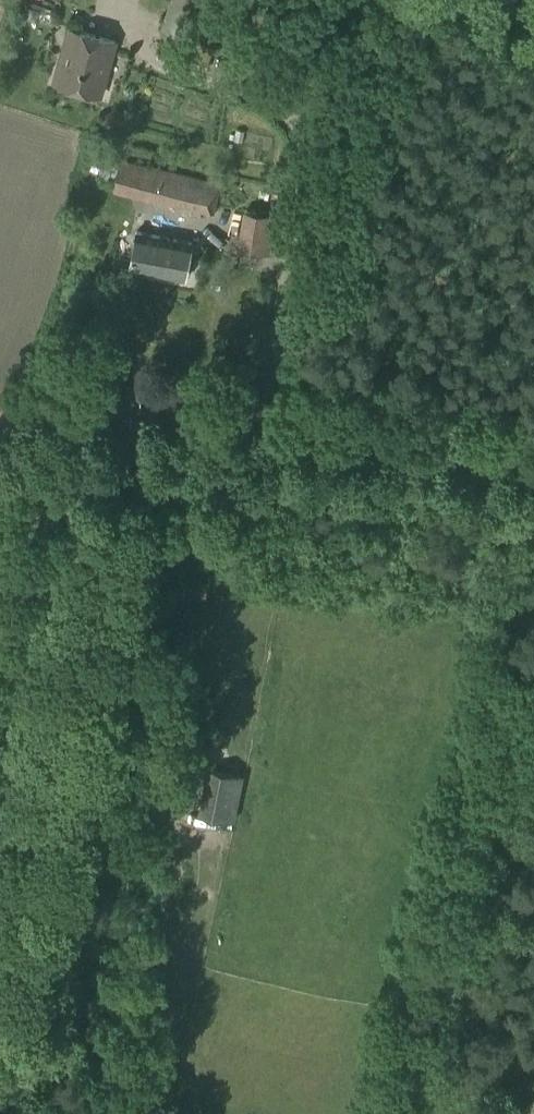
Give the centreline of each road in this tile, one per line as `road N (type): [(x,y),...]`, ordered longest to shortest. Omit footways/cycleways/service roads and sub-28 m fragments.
road 1 (track): [(0,1003),(135,412)]
road 2 (unclassified): [(0,421),(56,409),(135,412),(533,464)]
road 3 (track): [(263,424),(301,146),(294,117),(278,102),(150,63)]

